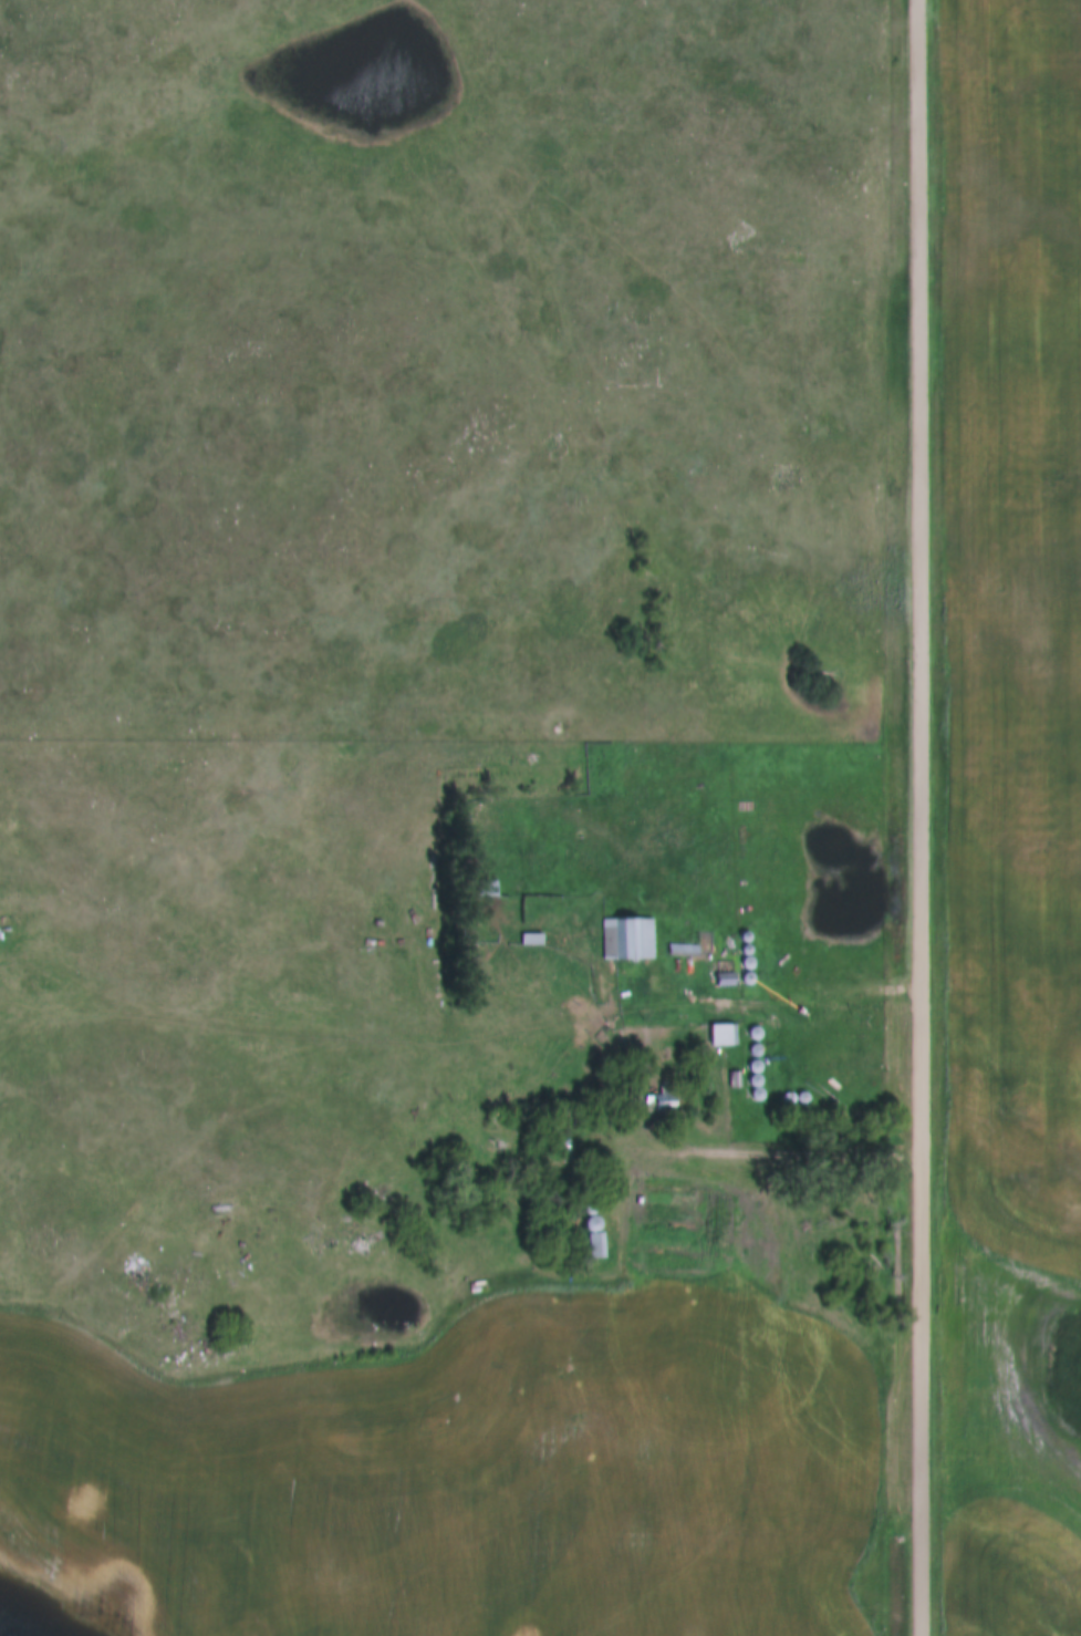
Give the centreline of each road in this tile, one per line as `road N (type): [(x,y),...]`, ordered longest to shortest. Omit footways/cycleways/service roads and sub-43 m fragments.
road 1 (residential): [(918,0),(921,1635)]

